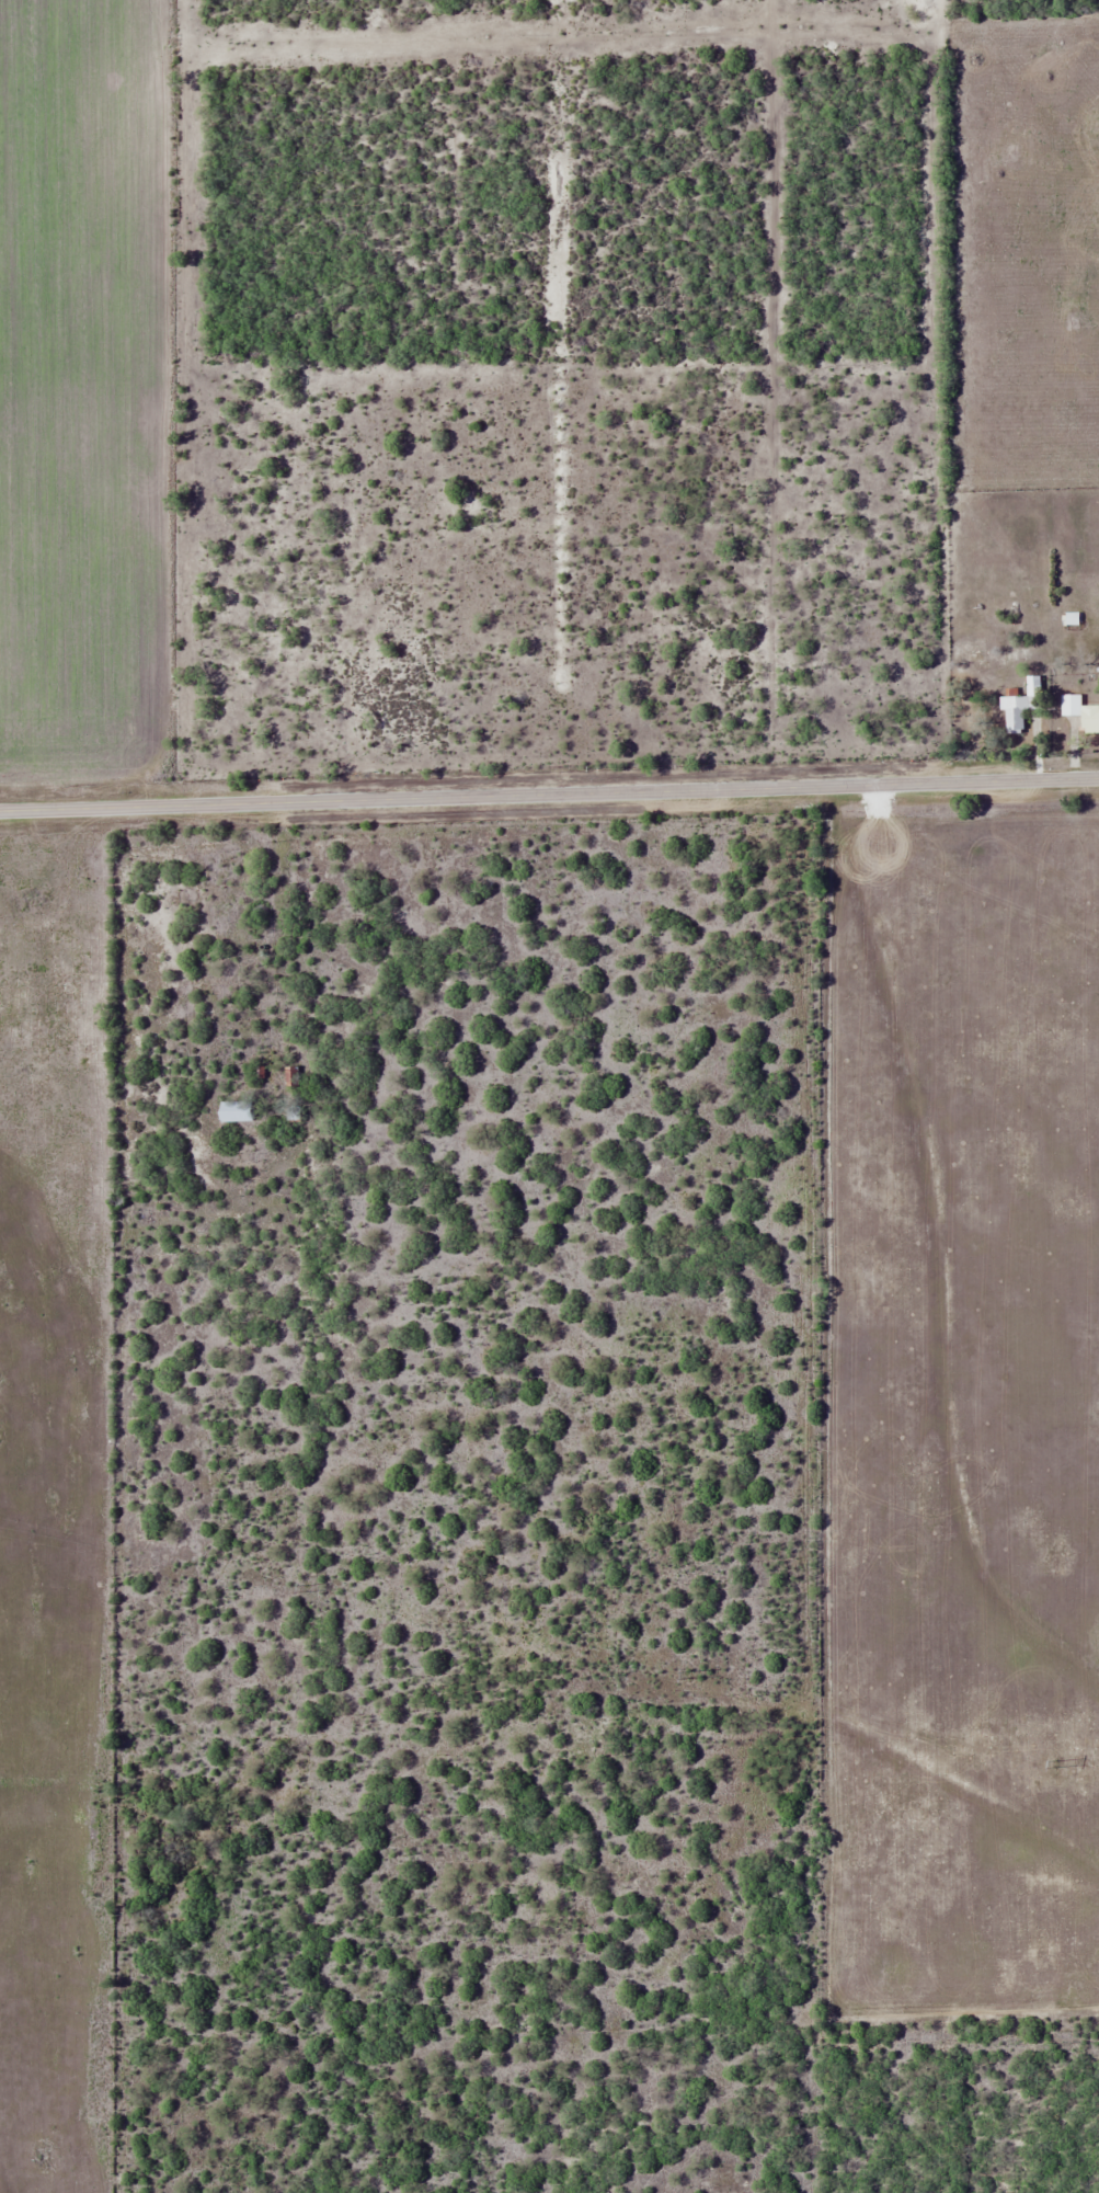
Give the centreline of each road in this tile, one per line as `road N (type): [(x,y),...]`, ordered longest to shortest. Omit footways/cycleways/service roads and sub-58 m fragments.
road 1 (tertiary): [(1098,778),(0,812)]

